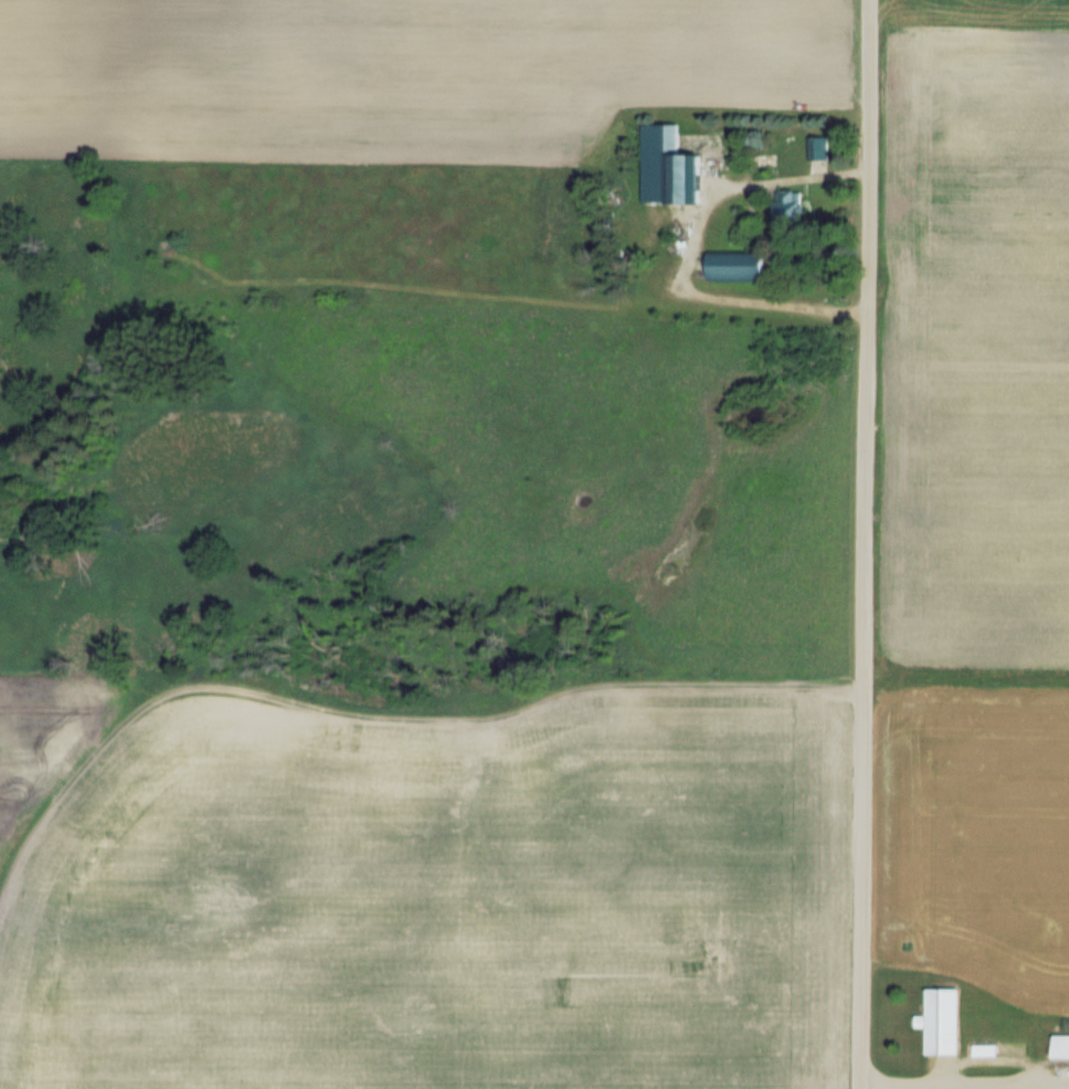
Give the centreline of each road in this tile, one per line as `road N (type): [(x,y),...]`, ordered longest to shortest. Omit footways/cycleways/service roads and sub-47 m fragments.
road 1 (residential): [(859,1088),(865,0)]

